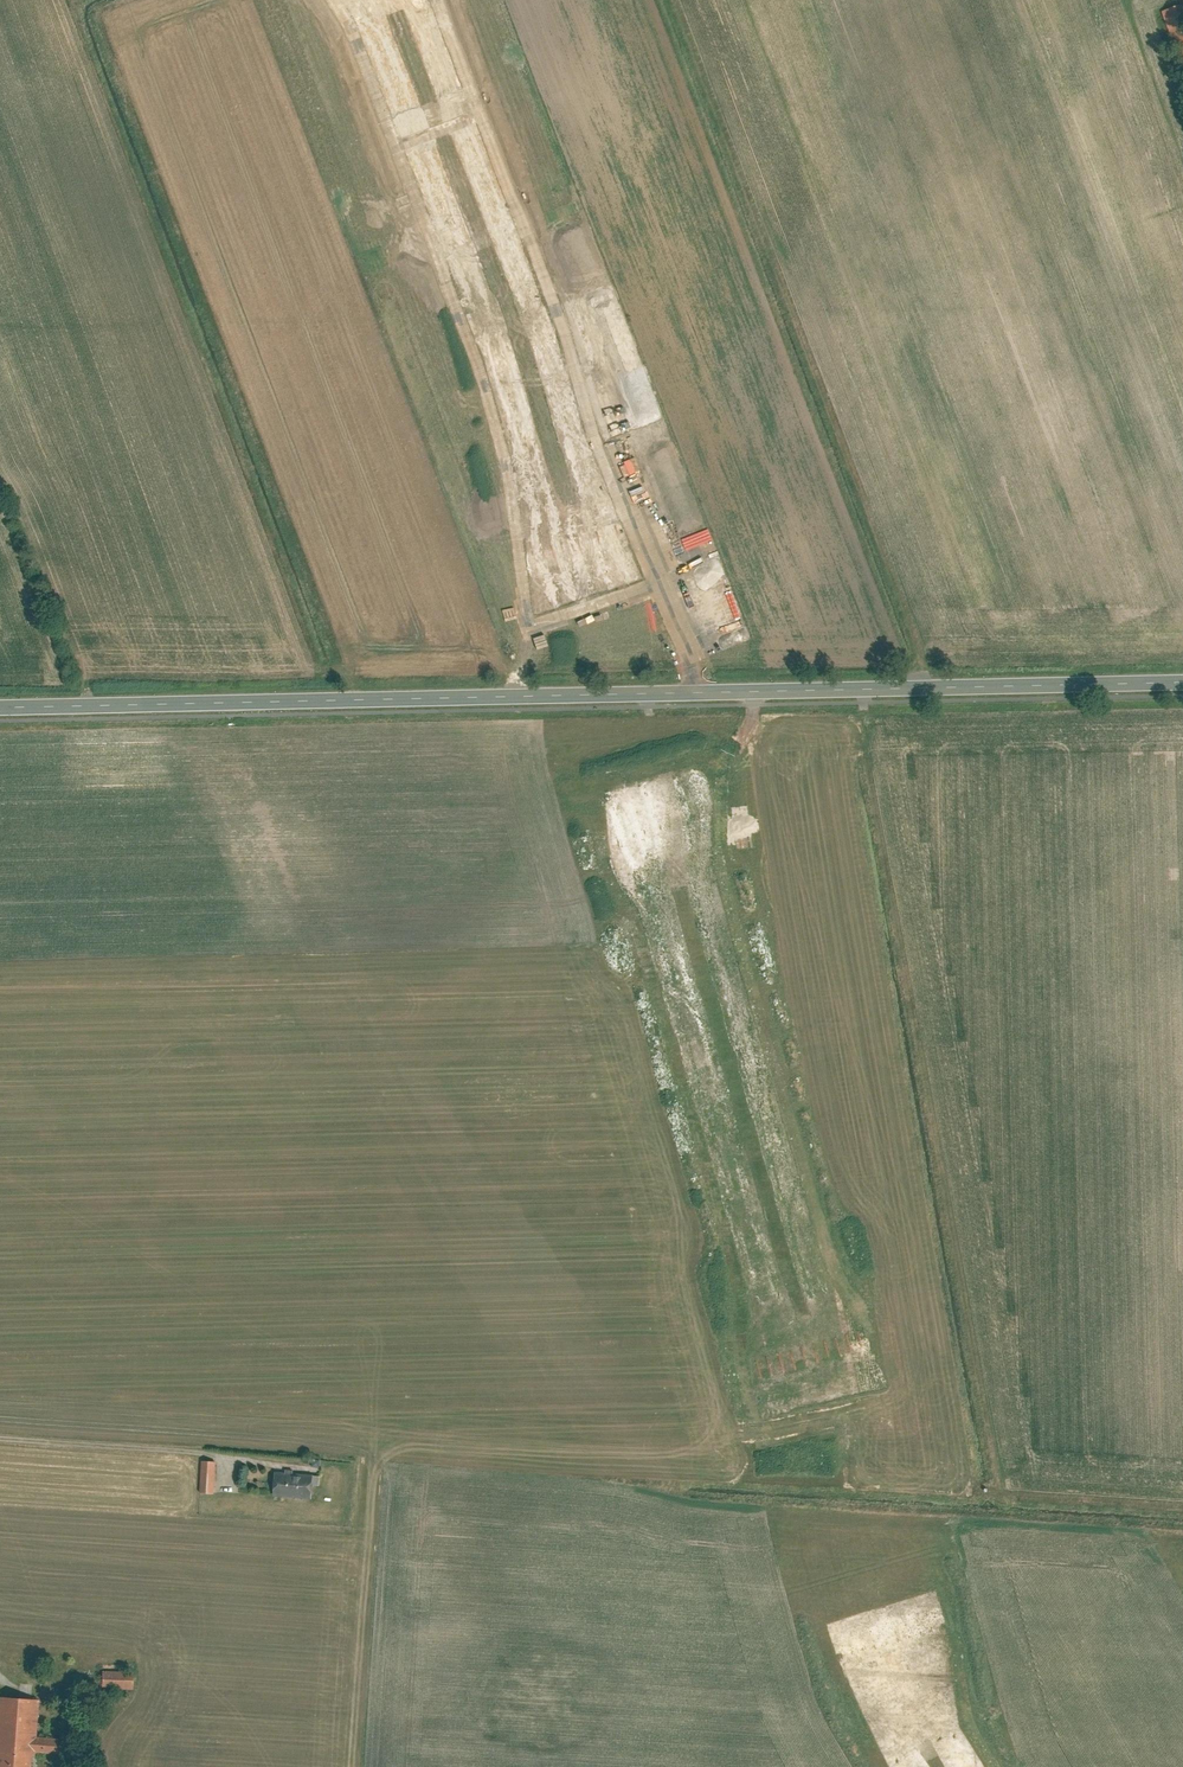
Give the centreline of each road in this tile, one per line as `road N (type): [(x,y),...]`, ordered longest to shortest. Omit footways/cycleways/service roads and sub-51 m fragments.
road 1 (secondary): [(1182,683),(0,709)]

